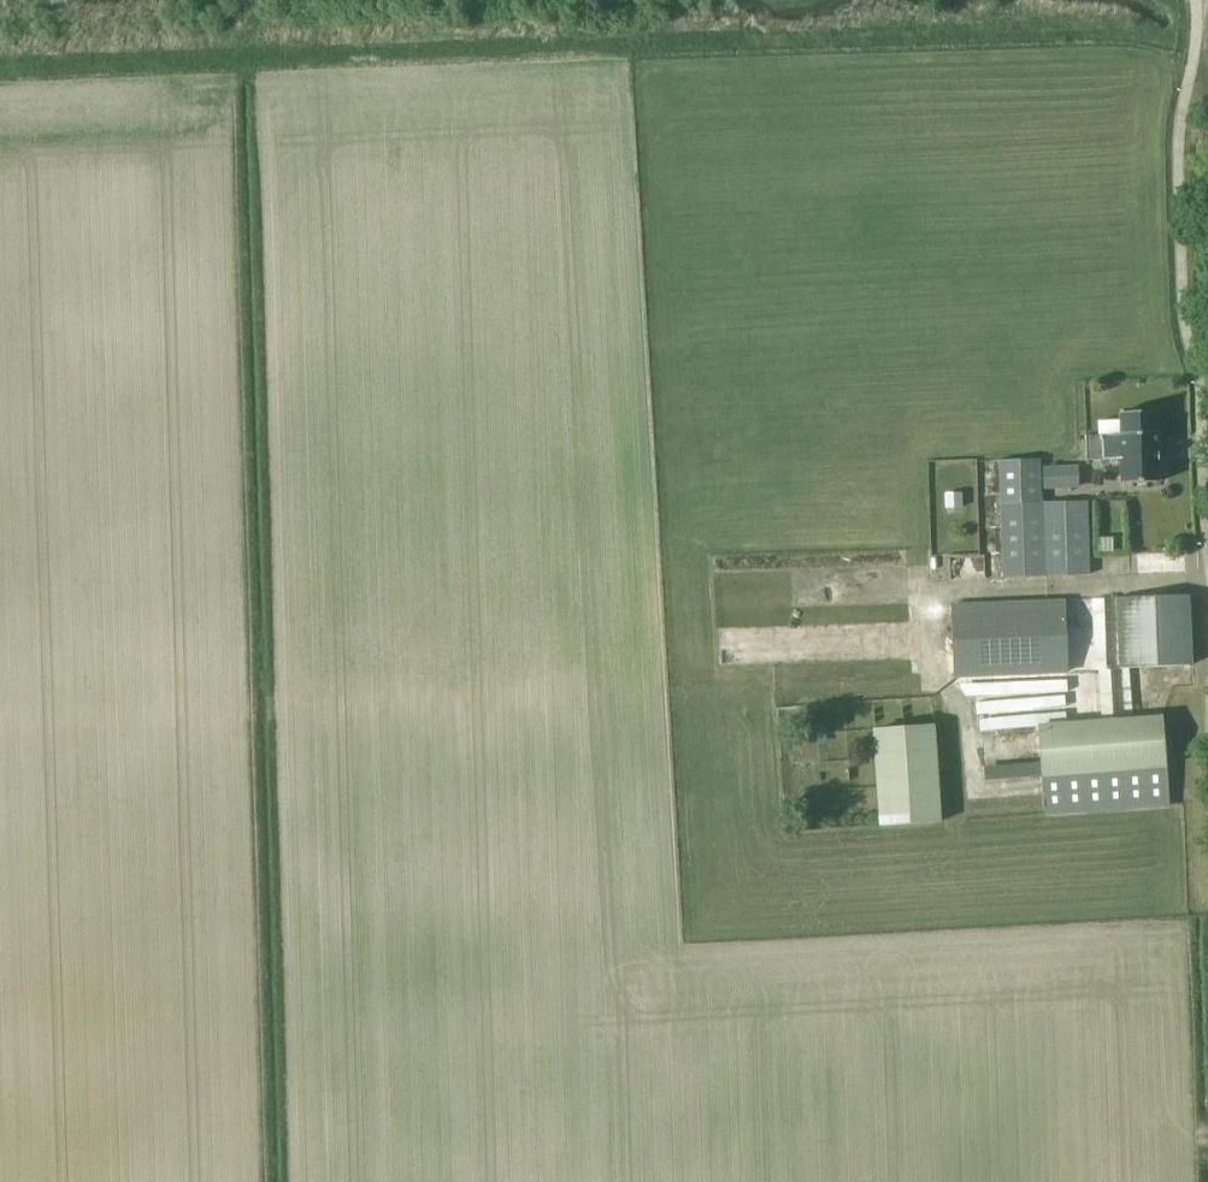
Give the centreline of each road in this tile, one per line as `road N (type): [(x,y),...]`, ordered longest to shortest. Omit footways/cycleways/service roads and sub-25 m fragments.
road 1 (track): [(0,720),(932,682),(929,596),(1207,579)]

